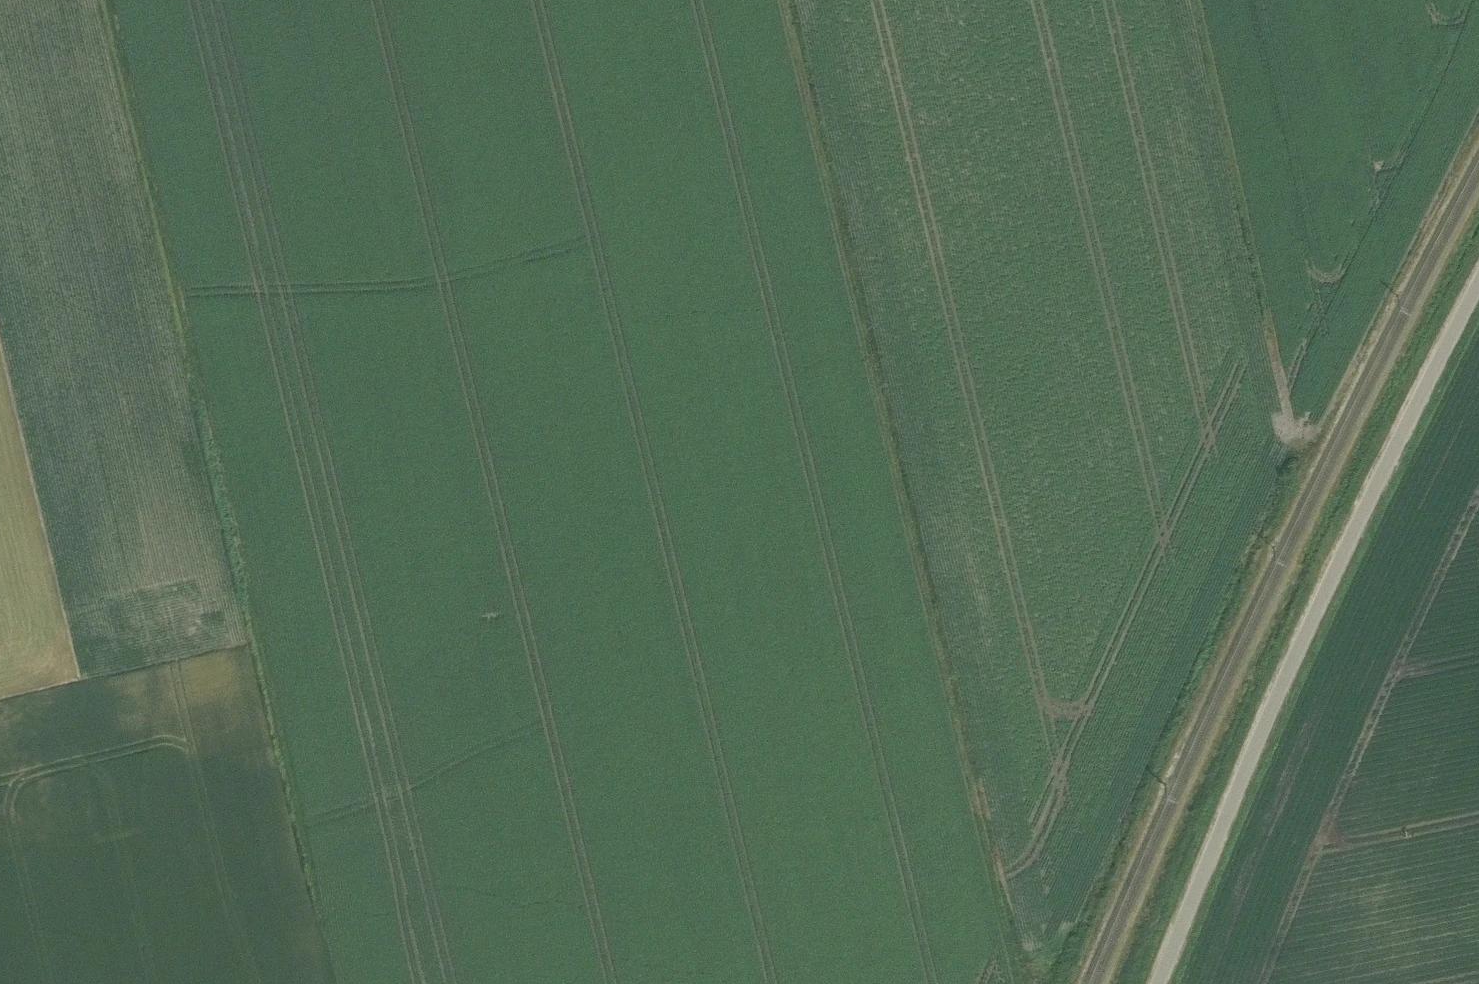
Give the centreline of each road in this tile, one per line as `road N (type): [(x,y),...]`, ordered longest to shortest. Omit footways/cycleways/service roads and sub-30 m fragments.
road 1 (unclassified): [(1158,983),(1269,709),(1478,285)]

